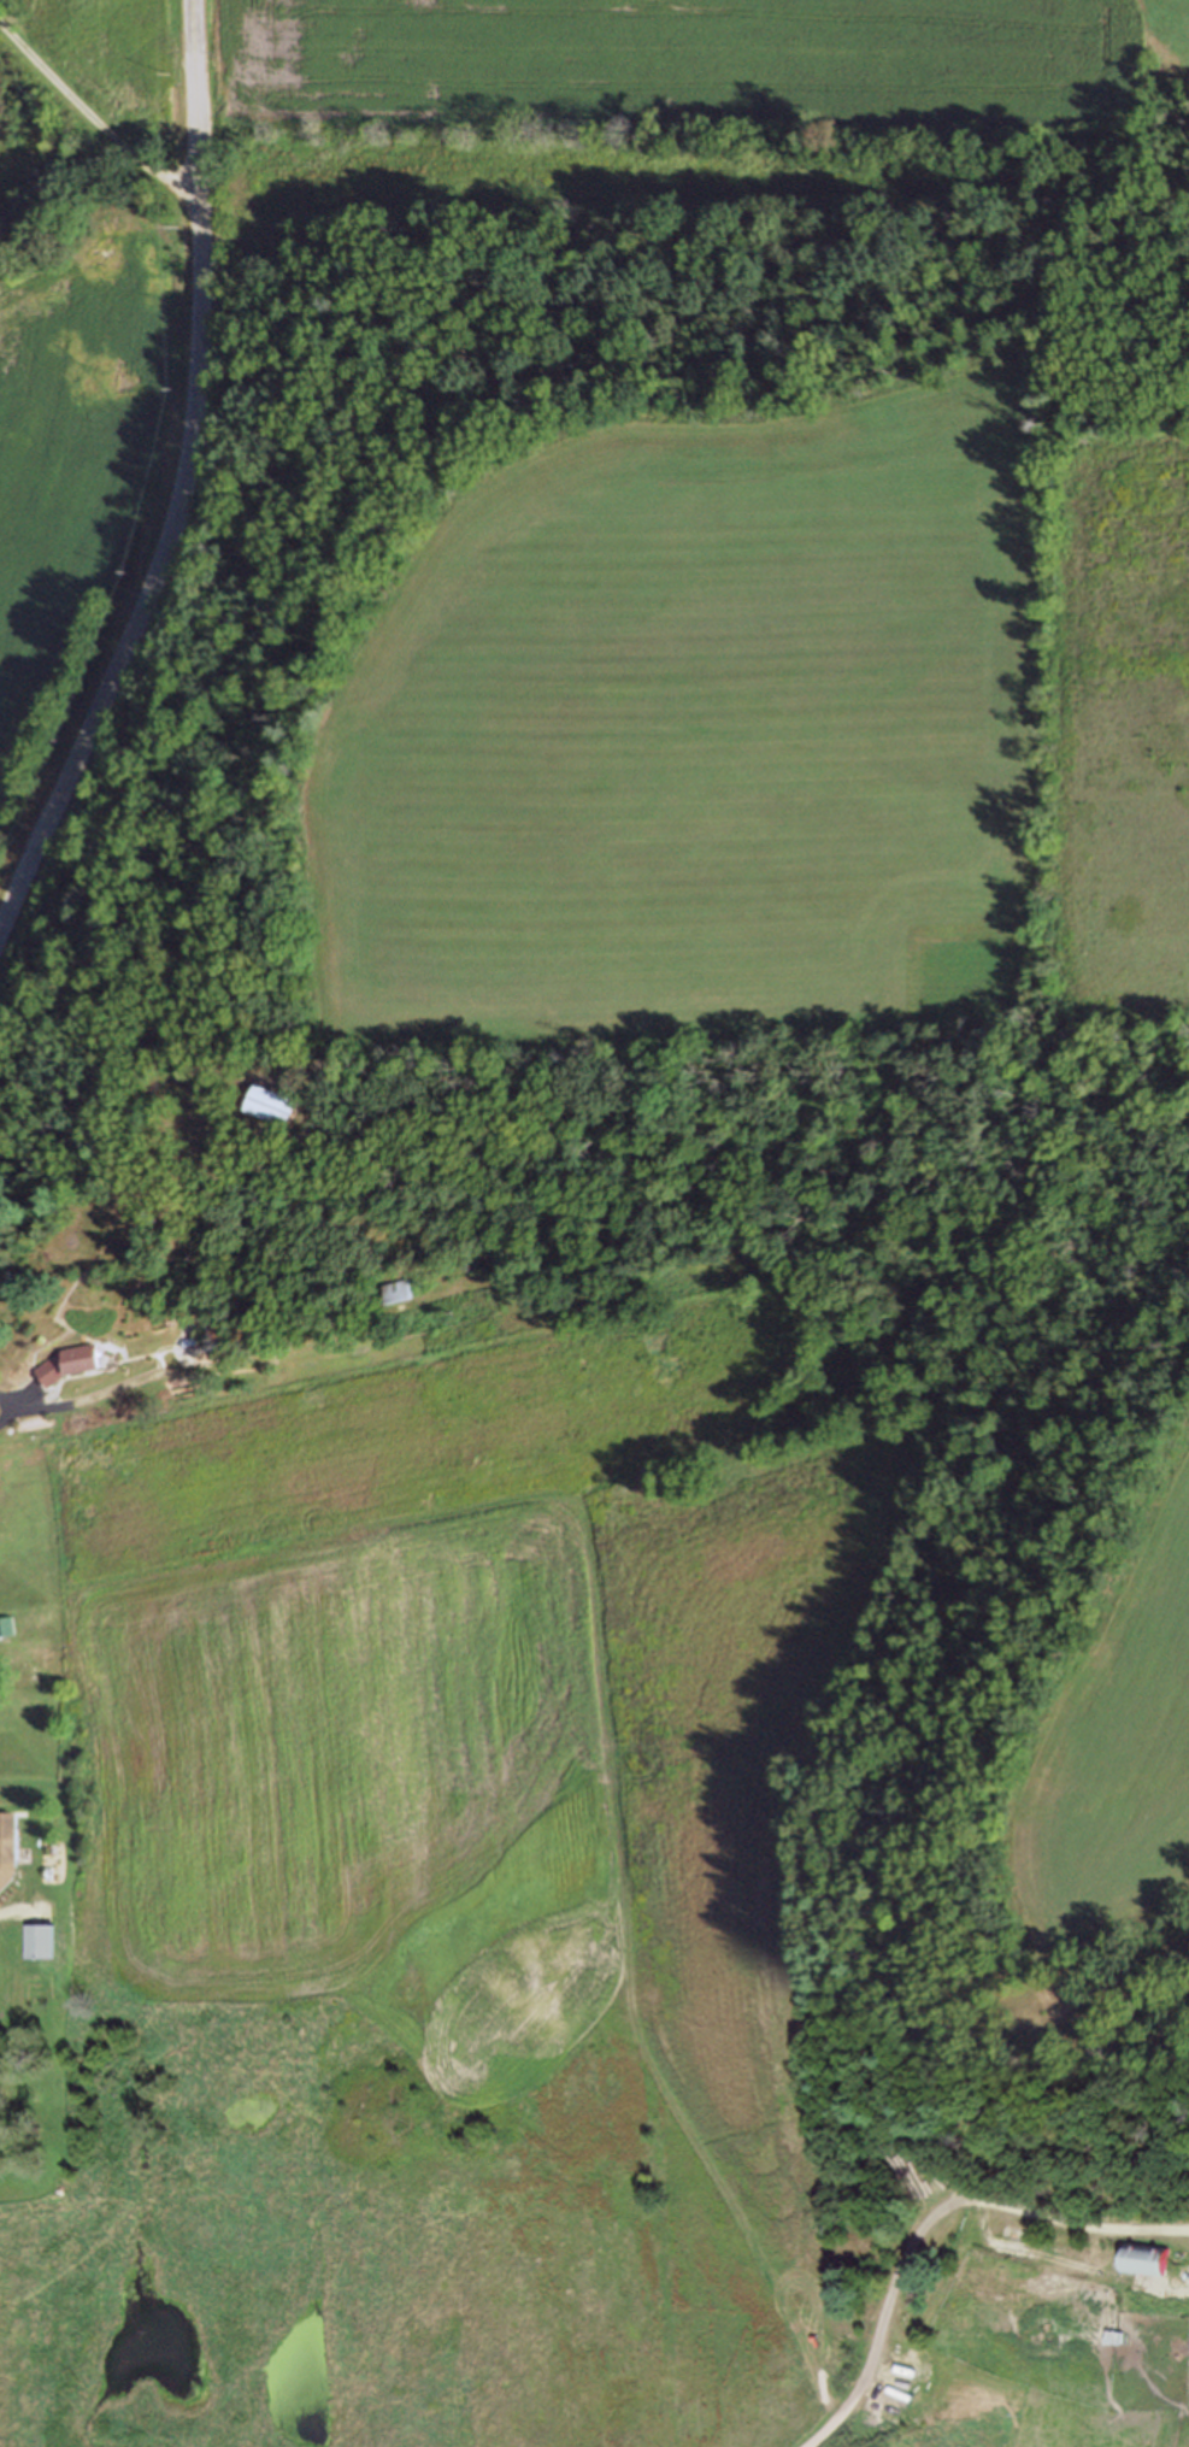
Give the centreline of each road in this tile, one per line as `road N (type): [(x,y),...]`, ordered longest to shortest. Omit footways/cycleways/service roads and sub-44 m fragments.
road 1 (secondary): [(0,926),(173,527),(199,359),(194,58)]

